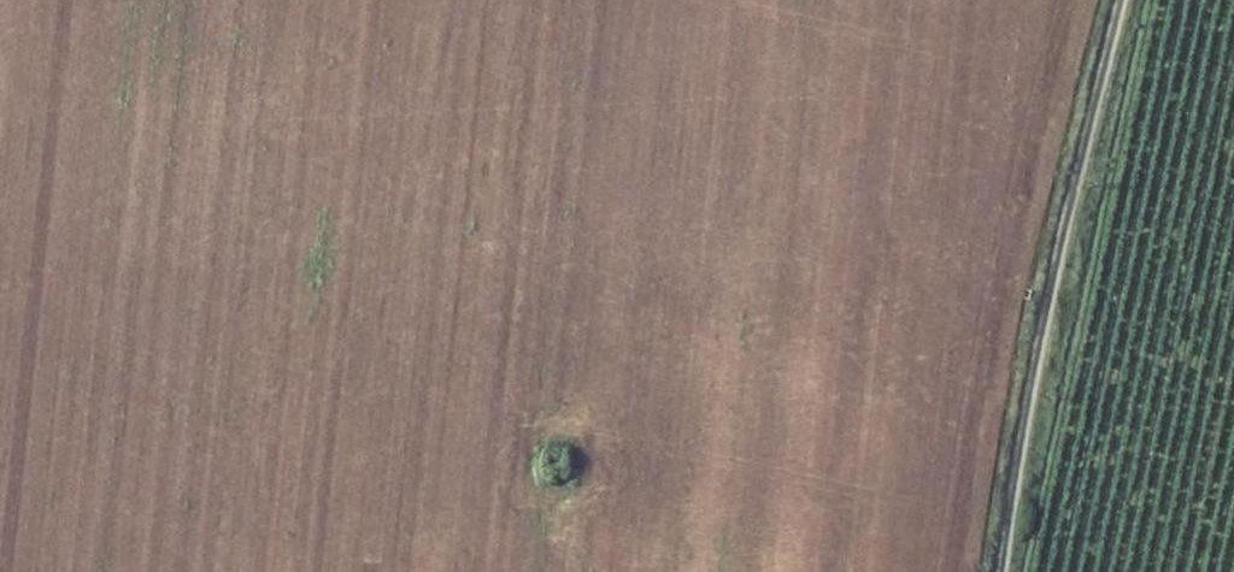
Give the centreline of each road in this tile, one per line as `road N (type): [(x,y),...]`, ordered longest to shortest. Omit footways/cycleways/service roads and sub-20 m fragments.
road 1 (track): [(1127,0),(1034,362),(1001,571)]

